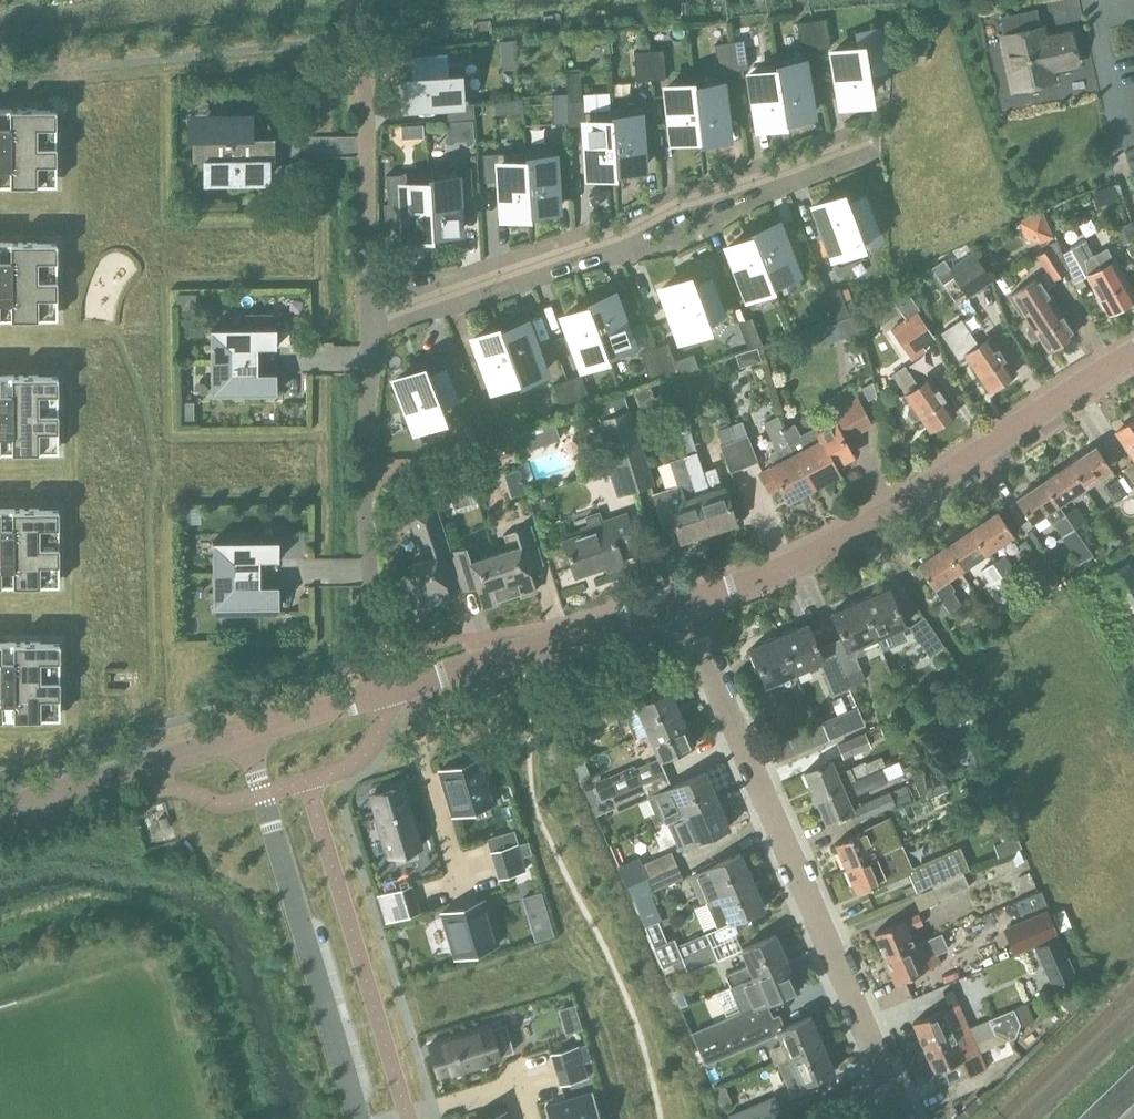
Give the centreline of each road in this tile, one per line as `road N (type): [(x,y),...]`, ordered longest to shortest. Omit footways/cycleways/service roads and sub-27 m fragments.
road 1 (residential): [(905,1118),(681,602)]
road 2 (residential): [(368,317),(870,141)]
road 3 (tertiary): [(681,602),(841,541),(1133,352)]
road 4 (unclassified): [(357,1118),(241,736)]
road 5 (residential): [(383,693),(365,503),(368,317)]
road 6 (tertiary): [(383,693),(681,602)]
road 7 (residential): [(368,317),(368,106),(357,62)]
road 8 (tertiary): [(0,808),(241,736)]
road 9 (tertiary): [(241,736),(383,693)]
road 10 (residential): [(393,1118),(520,1083)]

